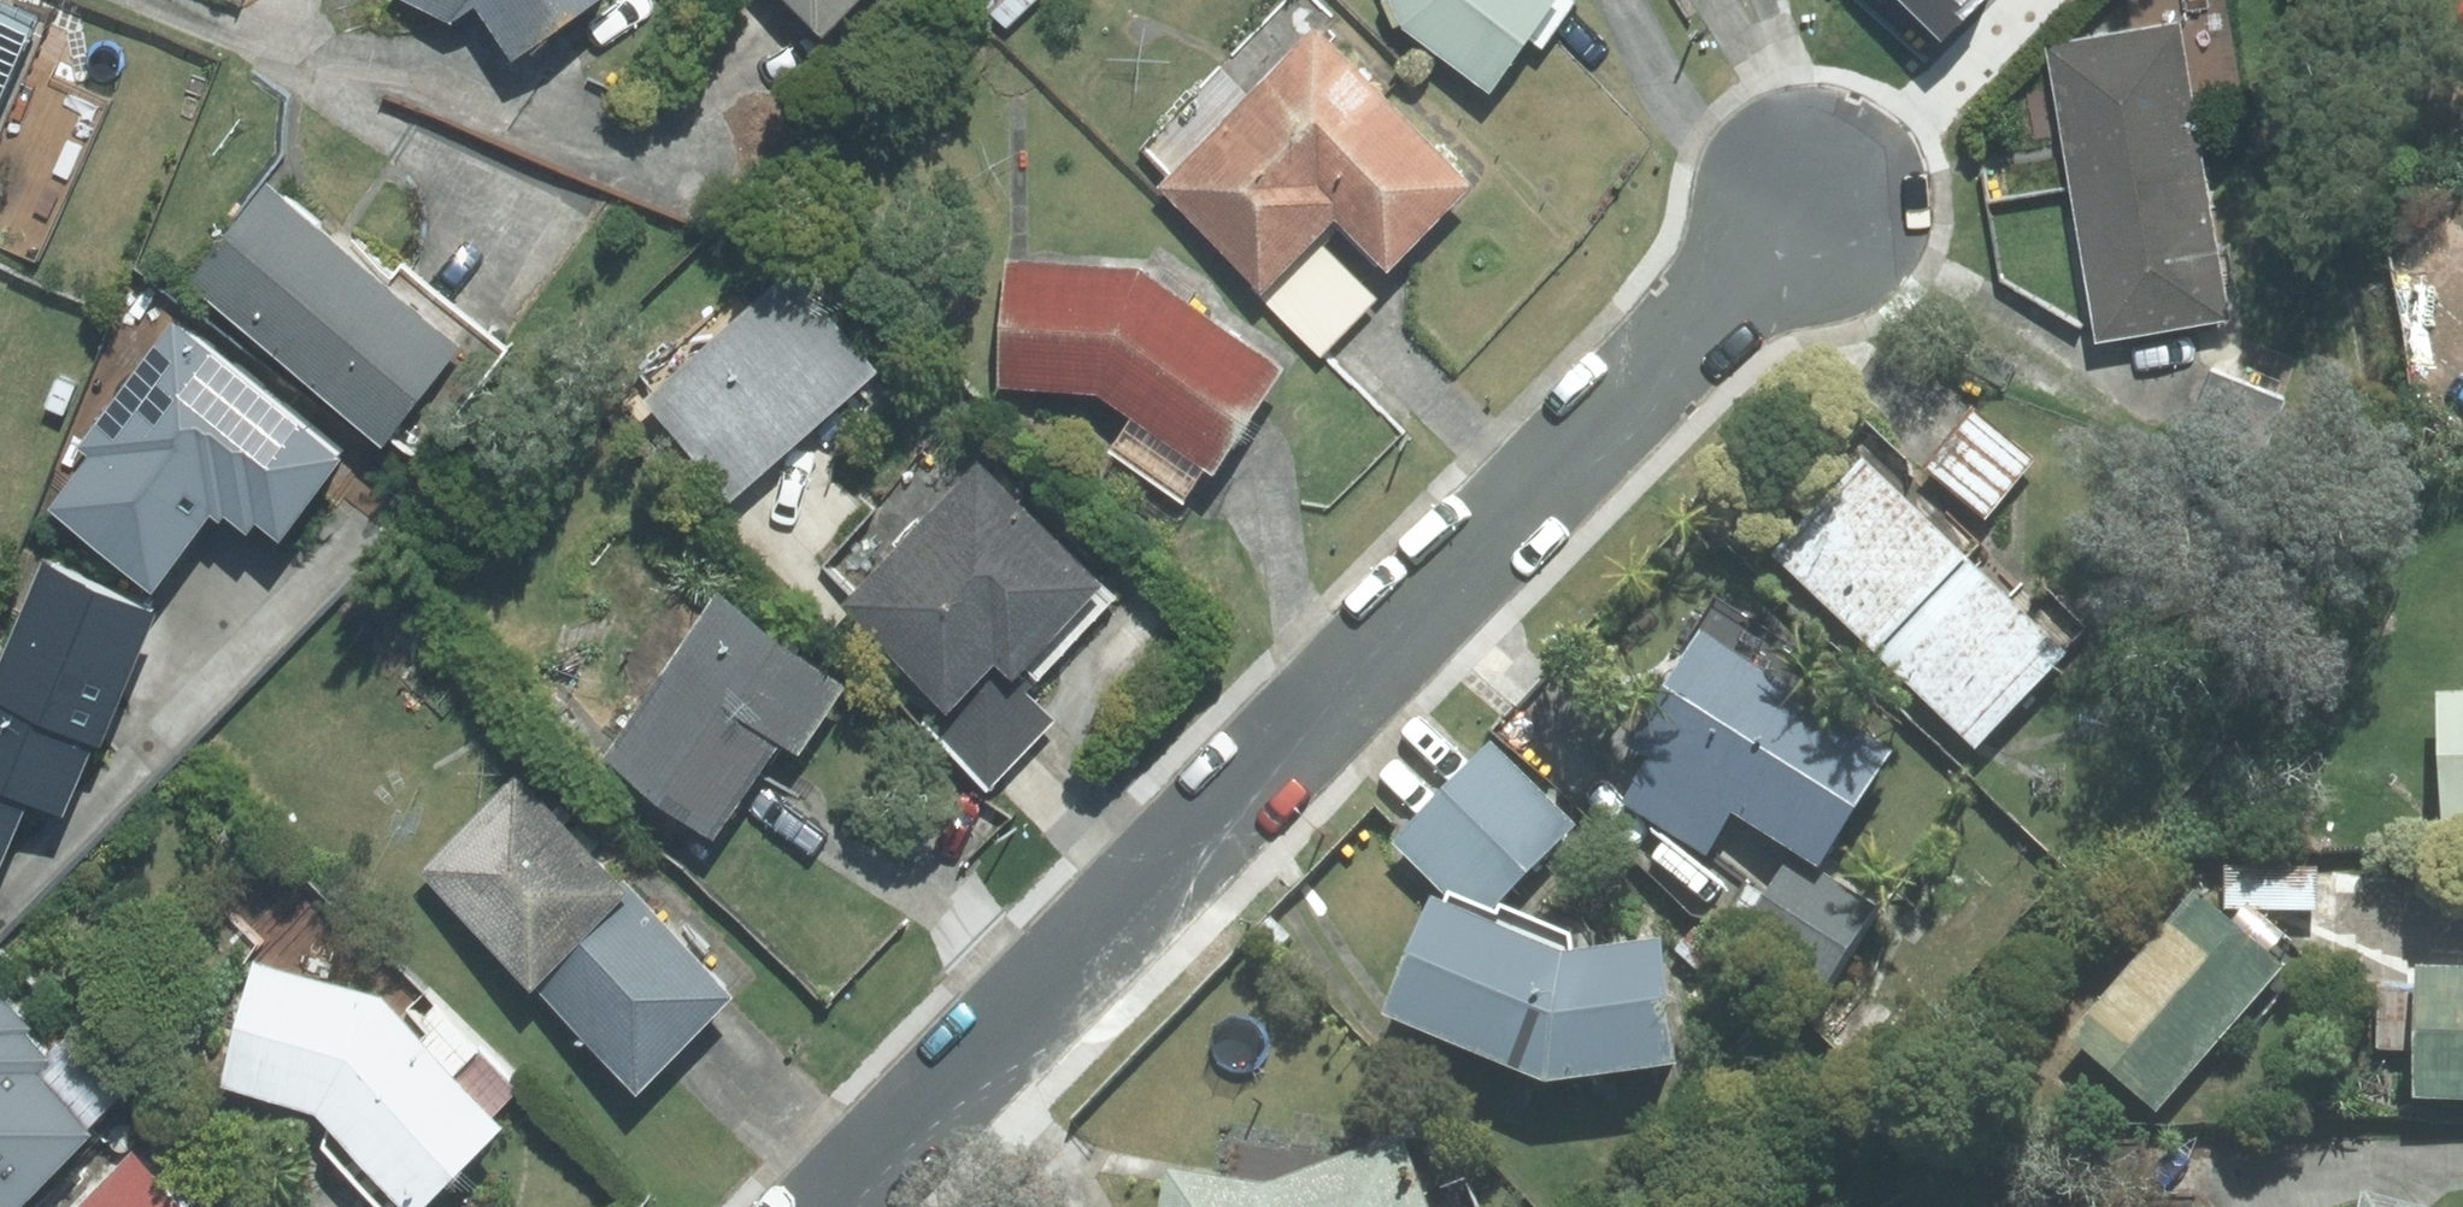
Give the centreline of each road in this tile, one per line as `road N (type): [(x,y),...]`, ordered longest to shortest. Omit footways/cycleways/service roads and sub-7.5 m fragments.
road 1 (residential): [(838,1206),(1809,211)]

